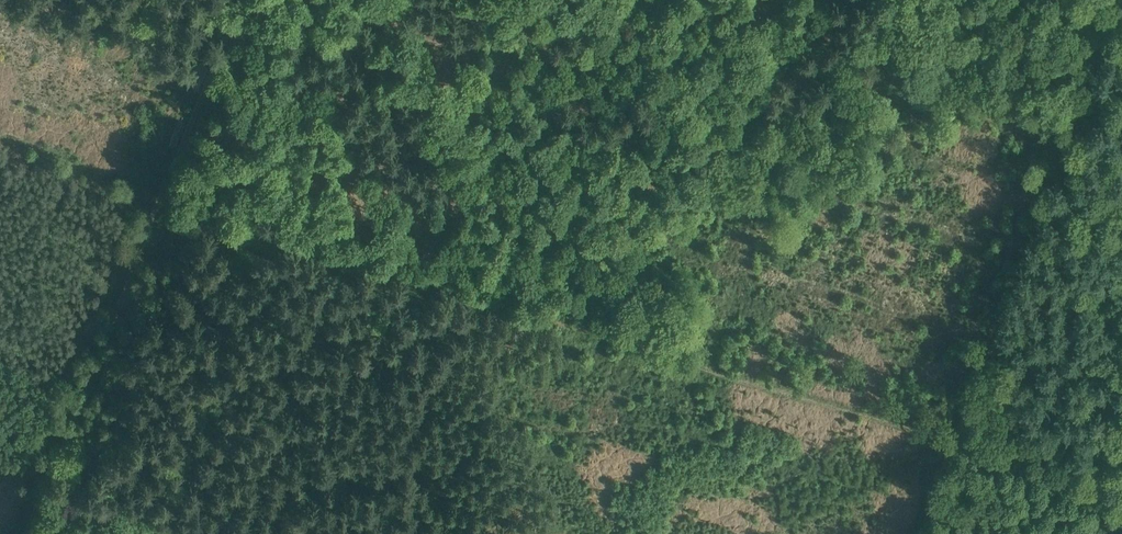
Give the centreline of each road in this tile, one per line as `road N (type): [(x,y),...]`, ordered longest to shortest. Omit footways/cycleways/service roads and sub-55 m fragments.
road 1 (track): [(155,189),(1121,480)]
road 2 (track): [(901,533),(1117,0)]
road 3 (track): [(17,533),(155,189)]
road 4 (track): [(155,189),(231,0)]
road 5 (track): [(0,126),(155,189)]

